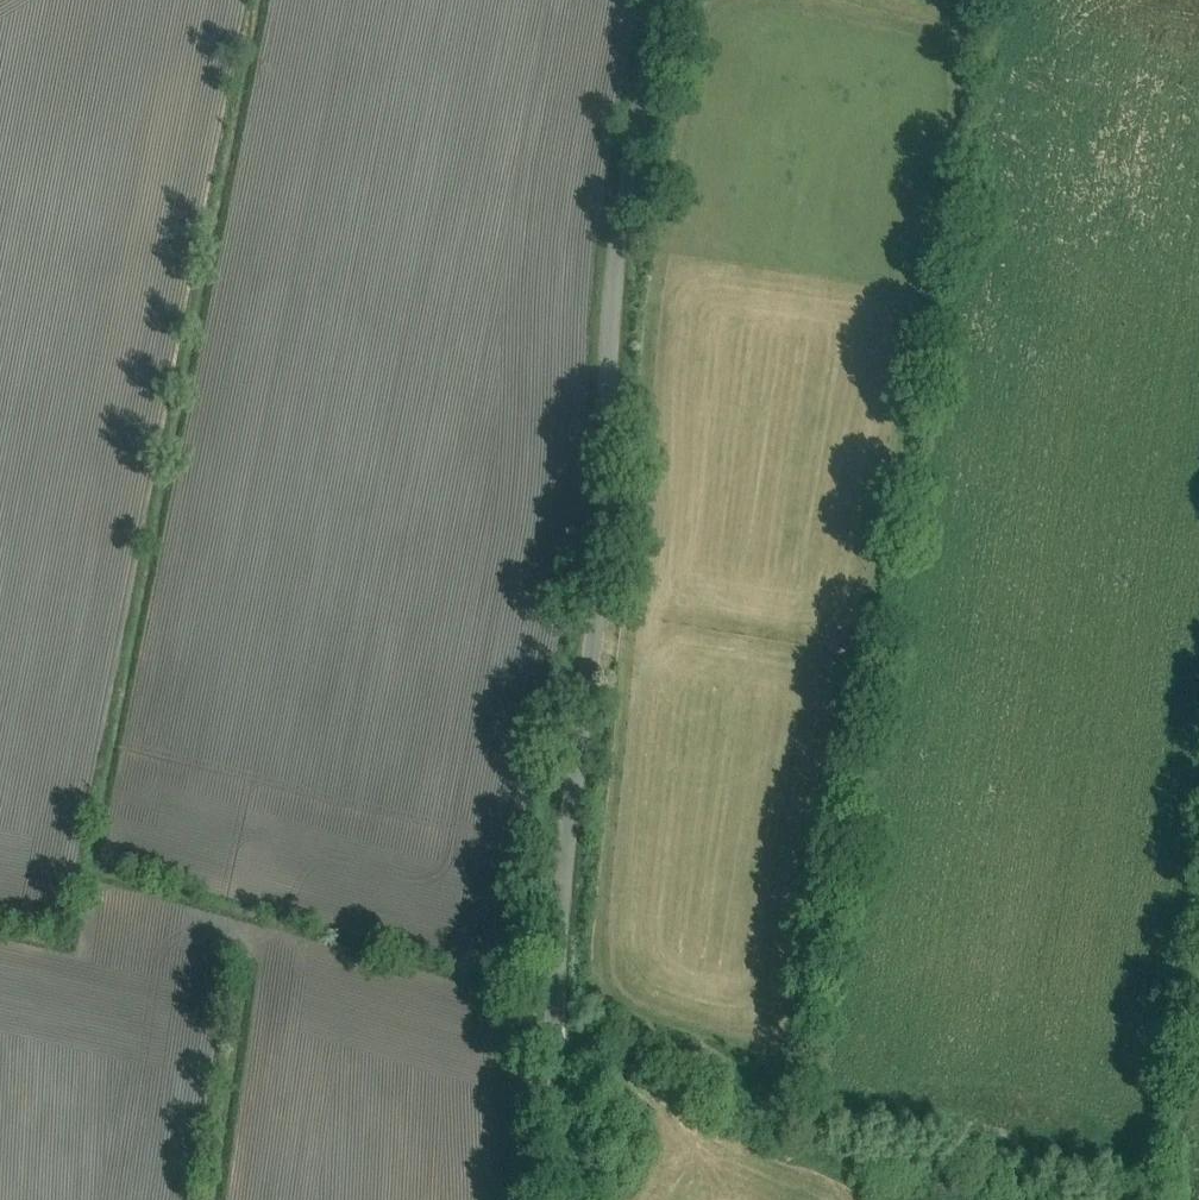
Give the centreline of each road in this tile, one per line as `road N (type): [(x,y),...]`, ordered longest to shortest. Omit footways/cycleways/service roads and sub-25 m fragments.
road 1 (unclassified): [(557,1199),(560,937),(607,507),(607,352),(623,208),(663,0)]

